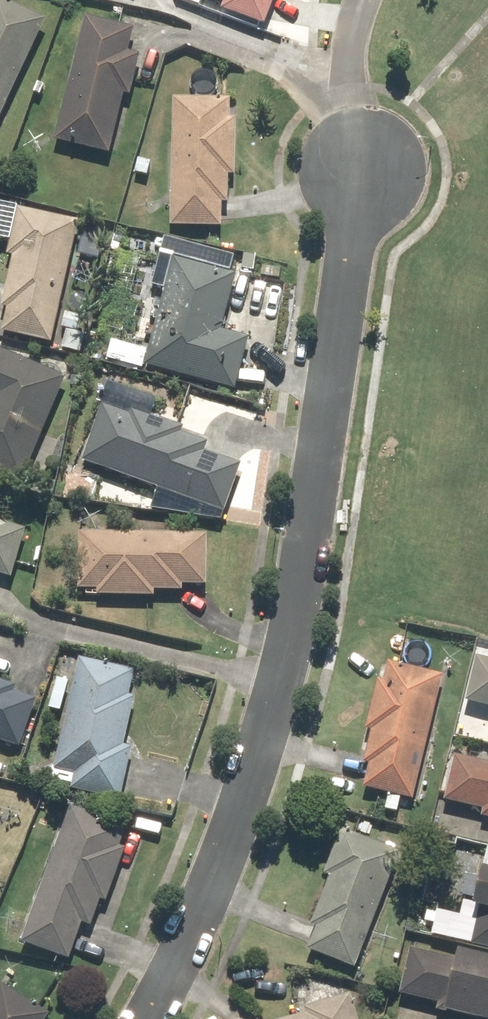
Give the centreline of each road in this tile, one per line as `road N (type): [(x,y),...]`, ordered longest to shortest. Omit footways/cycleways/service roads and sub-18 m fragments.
road 1 (residential): [(363,167),(295,616),(255,766),(210,888),(146,1018)]
road 2 (residential): [(379,0),(362,54),(363,167)]

